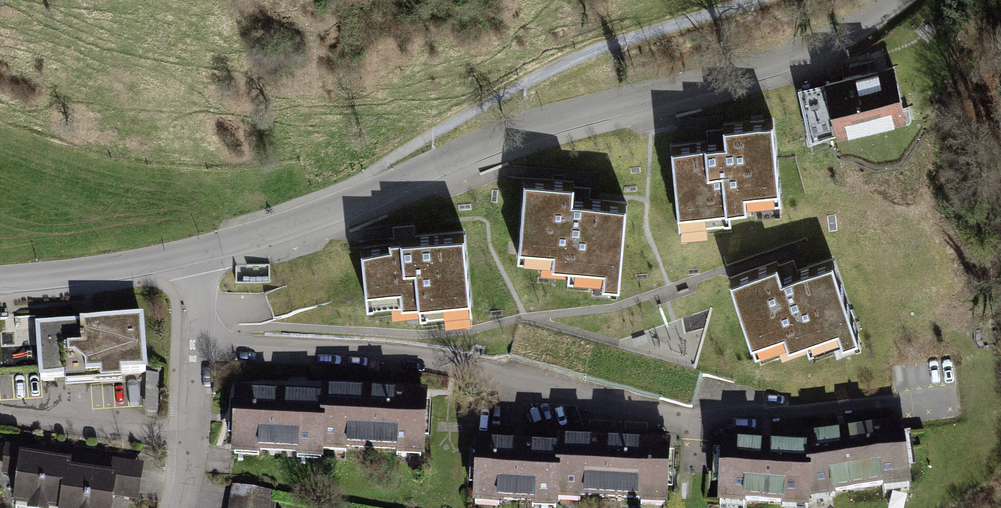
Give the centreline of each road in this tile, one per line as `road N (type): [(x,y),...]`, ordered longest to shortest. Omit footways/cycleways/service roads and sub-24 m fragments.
road 1 (unclassified): [(194,254),(345,206),(502,136),(777,61),(894,0)]
road 2 (residential): [(181,507),(202,342),(194,254)]
road 3 (unclassified): [(0,283),(194,254)]

